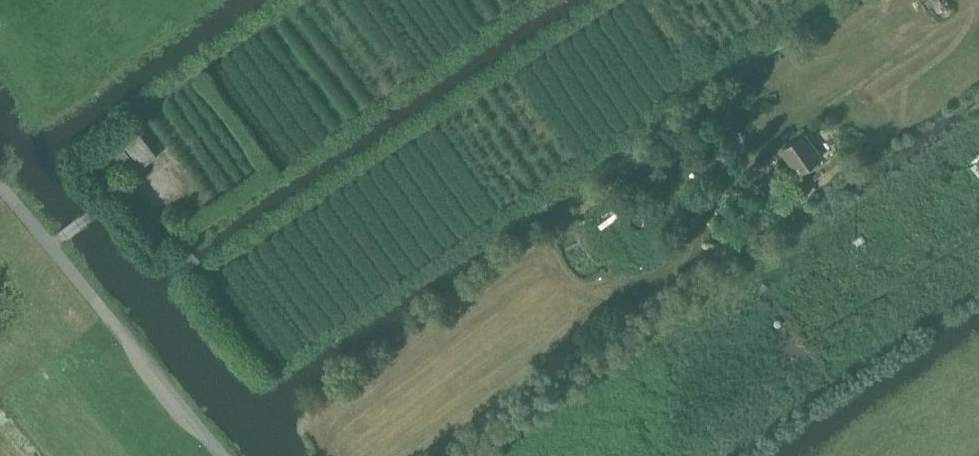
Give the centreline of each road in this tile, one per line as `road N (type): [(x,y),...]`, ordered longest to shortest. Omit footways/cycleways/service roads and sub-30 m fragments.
road 1 (unclassified): [(224,455),(0,179)]

